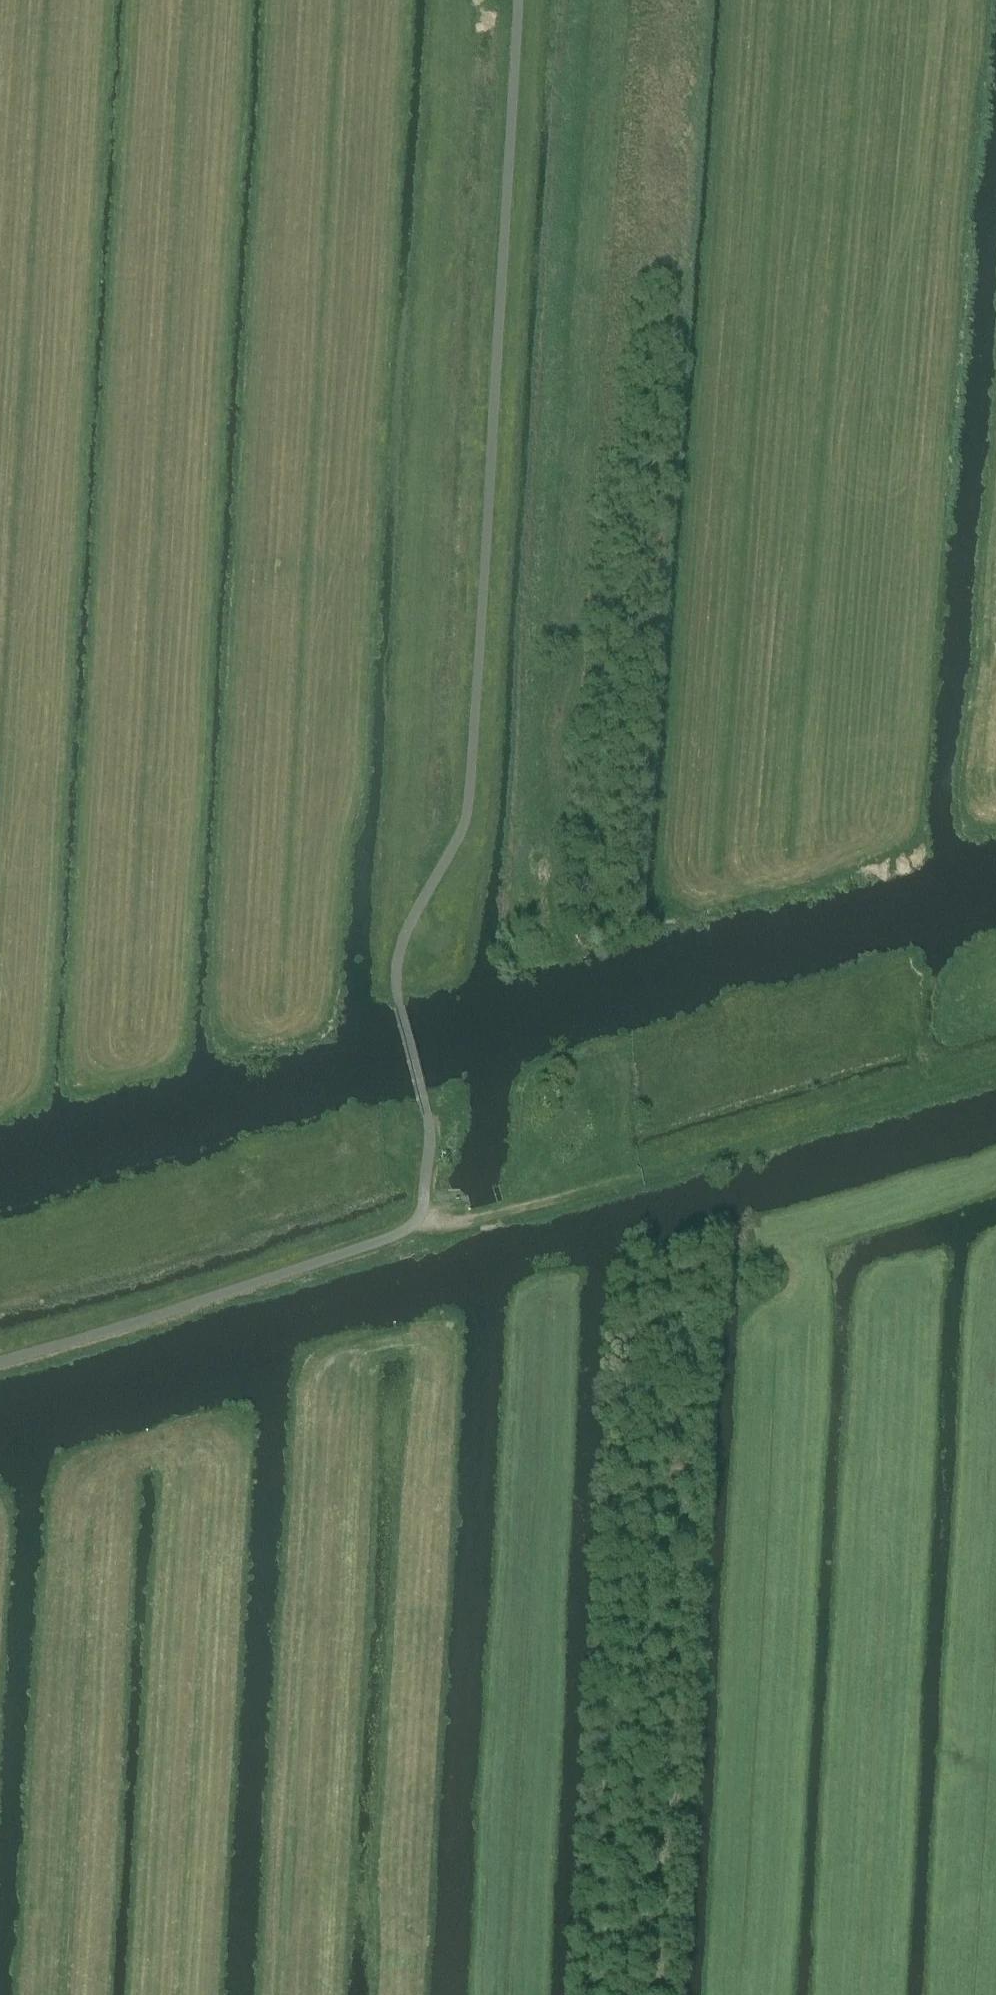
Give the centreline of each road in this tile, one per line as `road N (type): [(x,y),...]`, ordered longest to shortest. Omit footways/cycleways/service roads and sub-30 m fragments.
road 1 (track): [(414,1221),(447,1226),(995,1068)]

